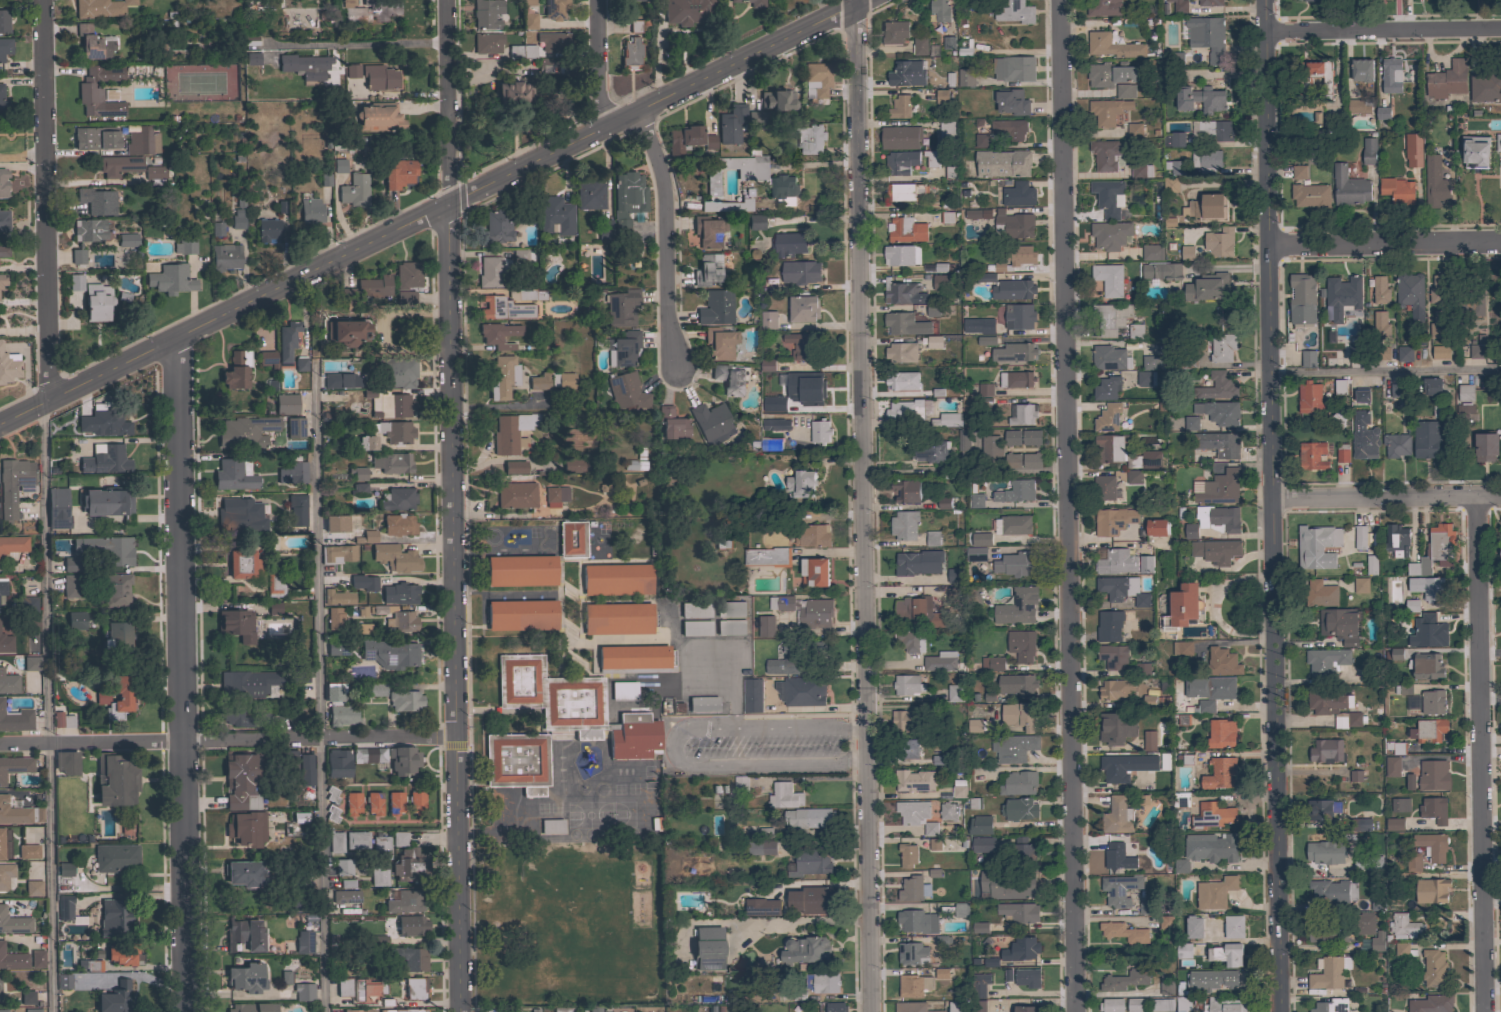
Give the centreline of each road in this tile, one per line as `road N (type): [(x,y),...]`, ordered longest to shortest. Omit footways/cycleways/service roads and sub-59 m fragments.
road 1 (residential): [(874,1011),(856,0)]
road 2 (tertiary): [(1282,1011),(1266,0)]
road 3 (residential): [(1081,1011),(1065,0)]
road 4 (residential): [(461,1011),(446,0)]
road 5 (tertiary): [(866,0),(0,424)]
road 6 (residential): [(187,1011),(179,338)]
road 7 (residential): [(1487,1011),(1480,494)]
road 8 (residential): [(459,736),(0,741)]
road 9 (residential): [(48,400),(44,0)]
road 10 (residential): [(680,365),(668,320),(668,202),(646,109)]
road 11 (residential): [(1500,28),(1267,29)]
road 12 (residential): [(1500,240),(1270,245)]
road 13 (residential): [(1500,494),(1275,498)]
road 14 (residential): [(596,131),(595,0)]

